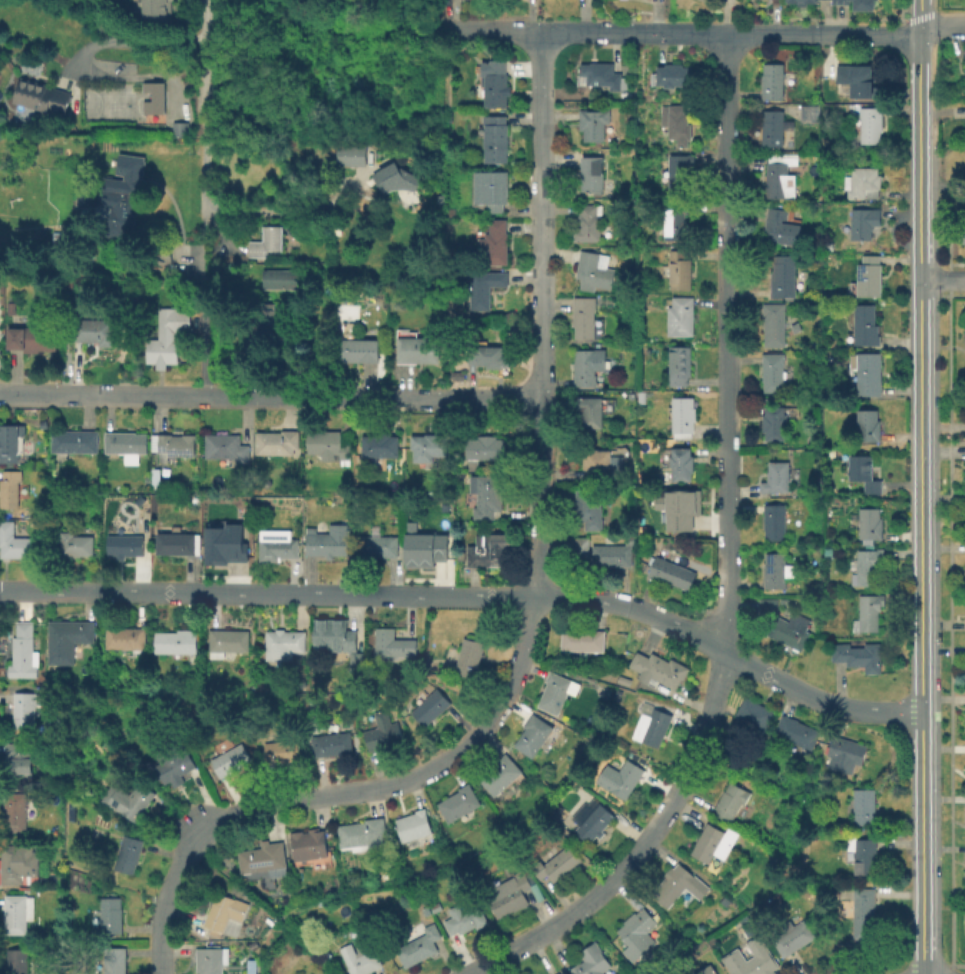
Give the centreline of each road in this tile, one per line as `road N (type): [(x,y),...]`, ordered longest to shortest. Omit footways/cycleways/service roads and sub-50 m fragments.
road 1 (residential): [(922,714),(832,706),(606,600),(0,592)]
road 2 (residential): [(727,32),(724,651)]
road 3 (residential): [(533,598),(511,691),(491,722),(445,762),(412,781),(253,806),(197,843),(163,917),(163,973)]
road 4 (residential): [(540,31),(544,488),(533,598)]
road 5 (residential): [(542,400),(0,393)]
road 6 (tertiary): [(921,279),(922,714)]
road 7 (residential): [(724,651),(701,751),(653,833),(589,901),(466,973)]
road 8 (residential): [(787,33),(443,30)]
road 9 (tertiary): [(917,0),(921,279)]
road 10 (tertiary): [(922,714),(923,973)]
road 11 (residential): [(201,0),(203,221)]
road 12 (residential): [(203,244),(204,394)]
road 13 (residential): [(918,31),(787,33)]

